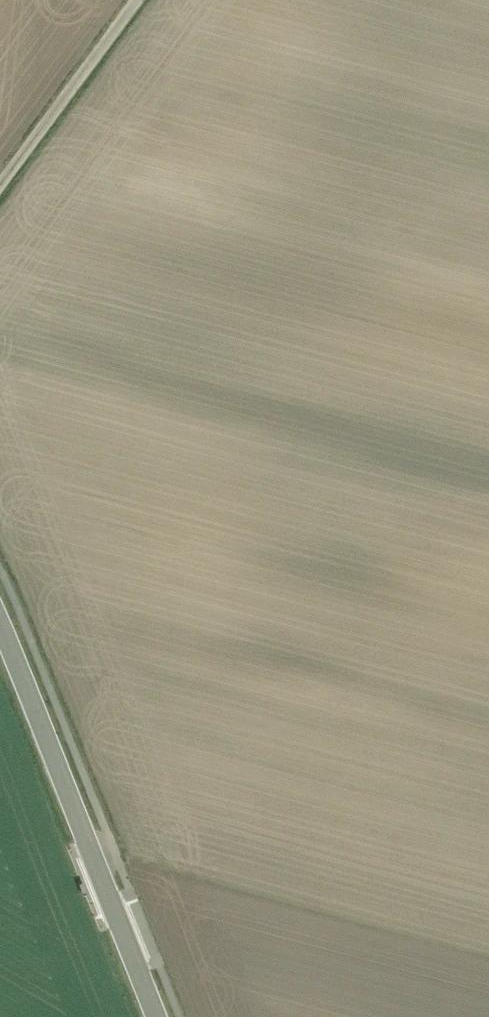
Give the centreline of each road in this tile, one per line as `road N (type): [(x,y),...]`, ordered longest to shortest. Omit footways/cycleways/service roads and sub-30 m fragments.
road 1 (tertiary): [(0,621),(158,1016)]
road 2 (unclassified): [(140,0),(0,189)]

